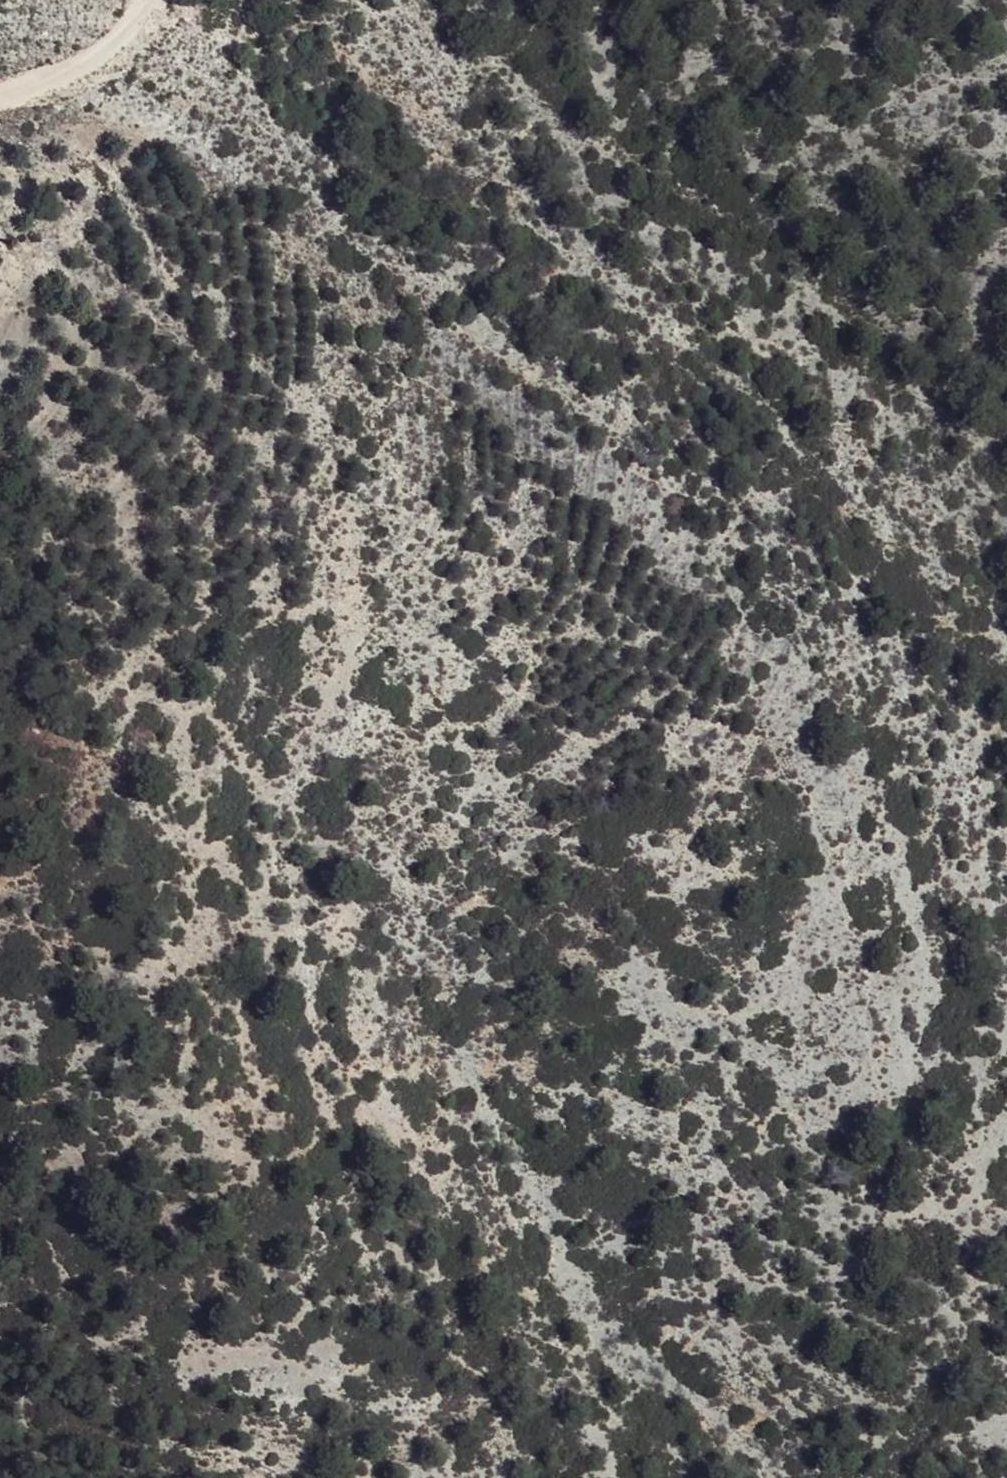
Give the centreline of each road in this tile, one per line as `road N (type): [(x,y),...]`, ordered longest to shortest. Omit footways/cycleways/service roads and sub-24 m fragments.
road 1 (track): [(146,0),(115,46),(31,100),(0,107)]

